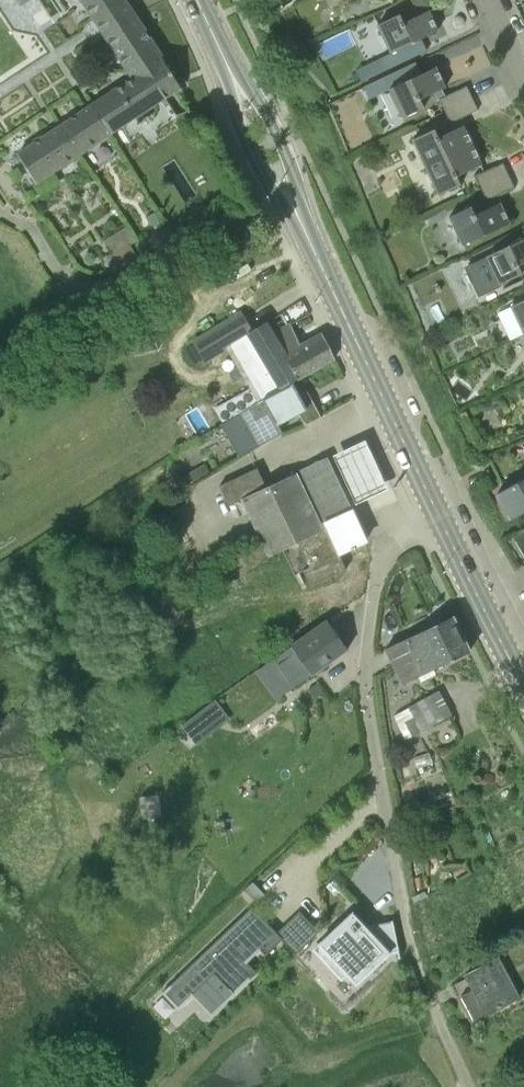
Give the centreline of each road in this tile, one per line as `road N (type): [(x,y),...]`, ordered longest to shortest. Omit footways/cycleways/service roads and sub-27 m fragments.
road 1 (unclassified): [(469,1086),(410,938),(366,684),(382,560),(414,532),(442,522)]
road 2 (secondary): [(442,522),(198,0)]
road 3 (secondary): [(523,684),(442,522)]

